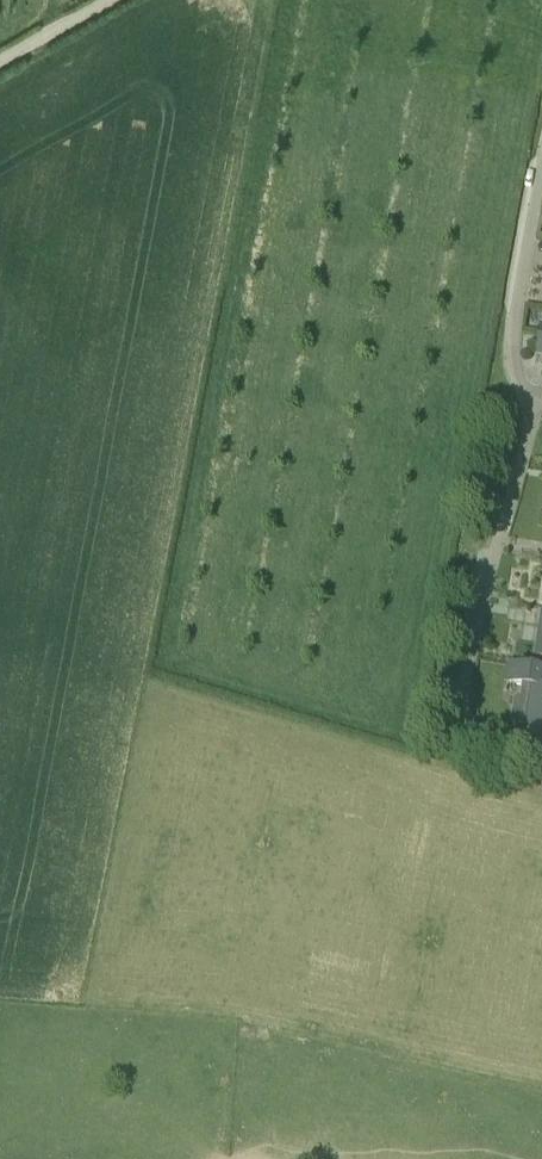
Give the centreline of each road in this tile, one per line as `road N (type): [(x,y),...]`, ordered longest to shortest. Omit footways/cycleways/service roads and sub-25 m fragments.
road 1 (residential): [(541,767),(508,758),(480,737),(467,679),(539,396)]
road 2 (residential): [(539,396),(521,385),(513,327),(541,169)]

